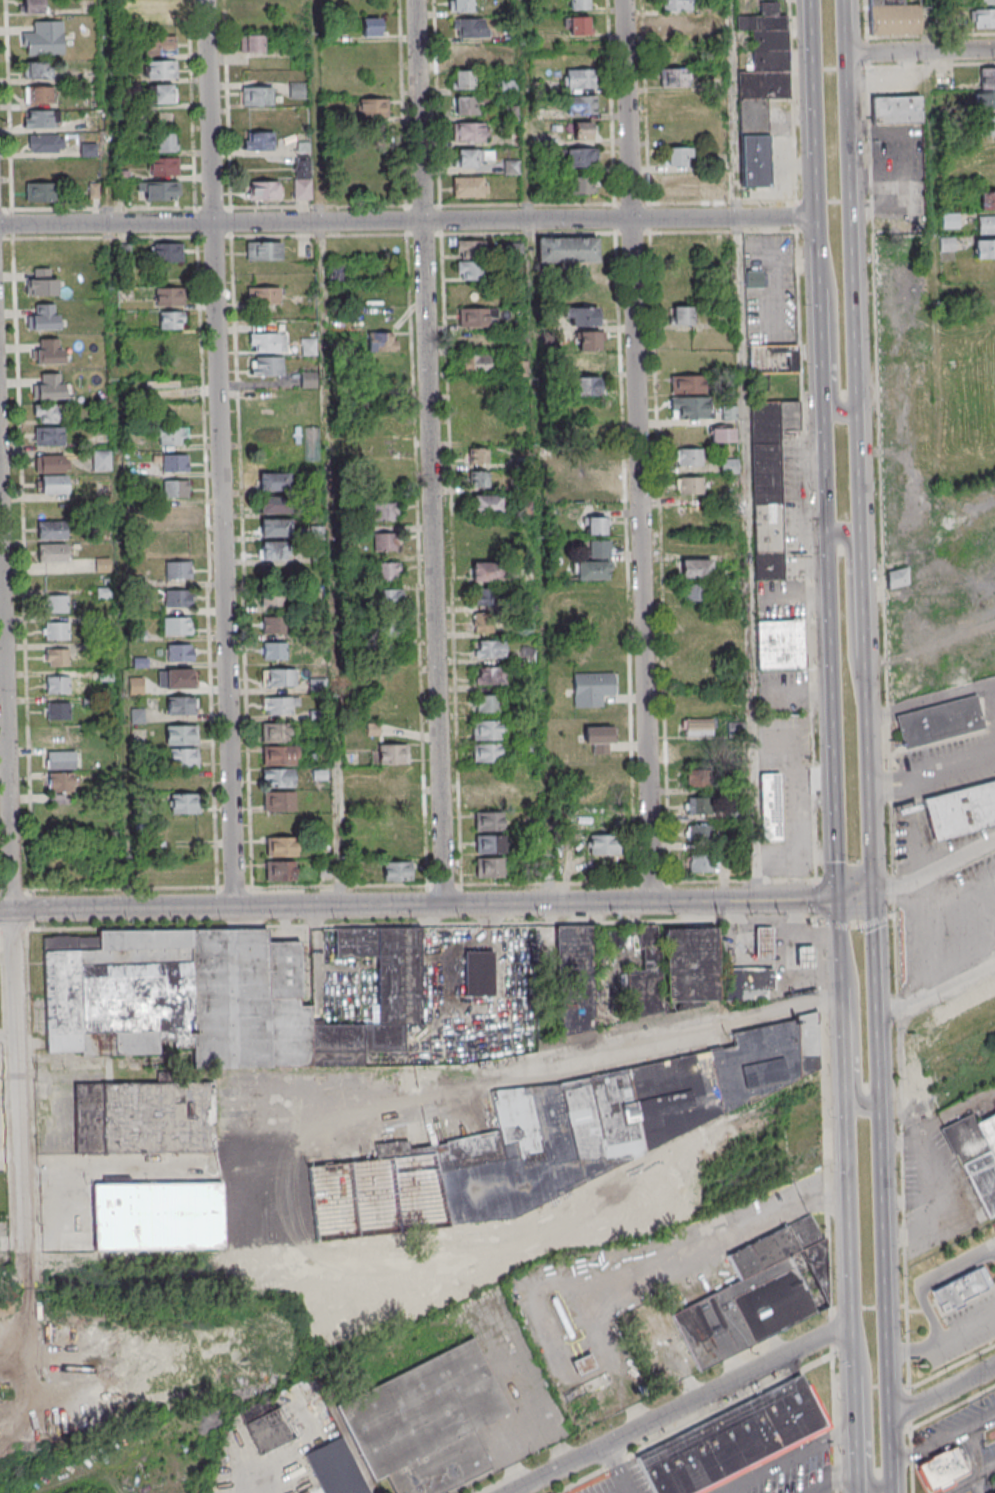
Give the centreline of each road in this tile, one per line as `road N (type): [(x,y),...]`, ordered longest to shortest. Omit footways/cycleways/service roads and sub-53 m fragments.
road 1 (residential): [(29,1396),(0,434)]
road 2 (residential): [(237,908),(209,0)]
road 3 (residential): [(447,906),(418,0)]
road 4 (residential): [(655,902),(627,0)]
road 5 (tertiary): [(841,899),(0,909)]
road 6 (residential): [(635,219),(0,224)]
road 7 (secondary): [(844,989),(860,1492)]
road 8 (secondary): [(859,413),(845,0)]
road 9 (secondary): [(893,1492),(880,1106)]
road 10 (residential): [(853,1320),(513,1492)]
road 11 (secondary): [(830,533),(841,899)]
road 12 (secondary): [(815,58),(822,289)]
road 13 (secondary): [(880,1106),(874,898)]
road 14 (secondary): [(874,898),(867,706)]
road 15 (secondary): [(821,238),(835,289),(839,404),(859,413)]
road 16 (secondary): [(842,931),(856,988),(860,1096),(880,1106)]
road 17 (secondary): [(867,706),(855,656),(851,542),(830,533)]
road 18 (secondary): [(853,1320),(868,1370),(872,1482),(893,1492)]
road 19 (residential): [(820,216),(635,219)]
road 20 (secondary): [(864,596),(859,413)]
road 21 (residential): [(994,50),(847,54)]
road 22 (secondary): [(826,394),(830,533)]

